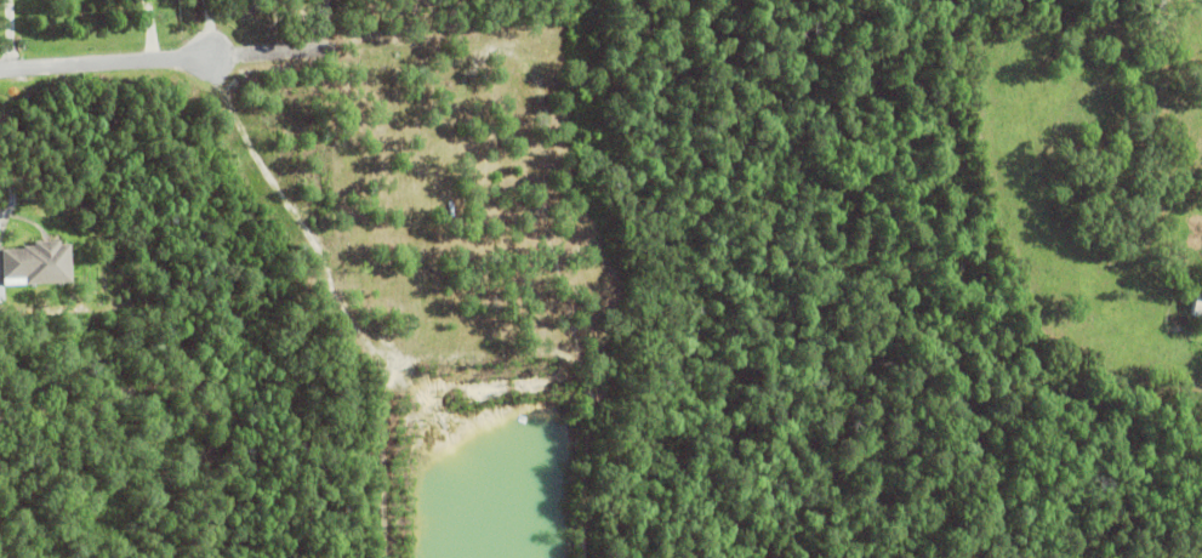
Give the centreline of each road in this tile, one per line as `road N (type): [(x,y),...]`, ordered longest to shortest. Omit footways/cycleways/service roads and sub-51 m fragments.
road 1 (residential): [(0,71),(336,46)]

